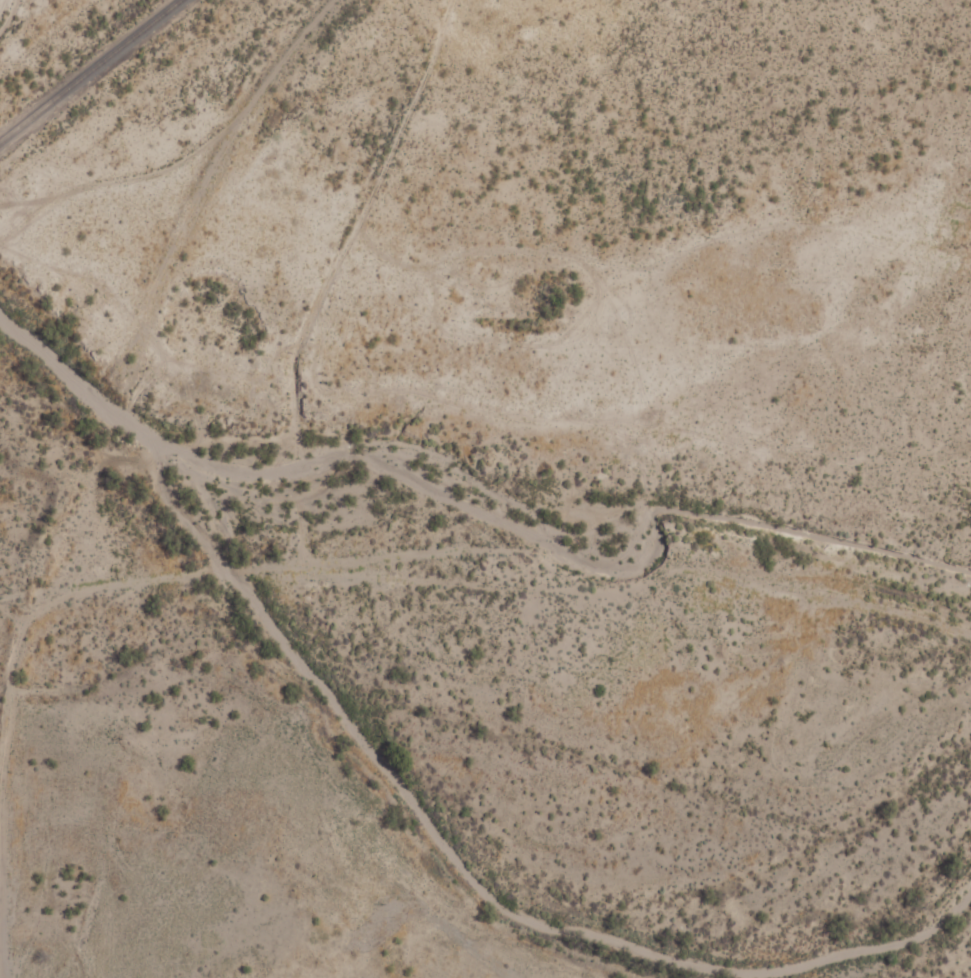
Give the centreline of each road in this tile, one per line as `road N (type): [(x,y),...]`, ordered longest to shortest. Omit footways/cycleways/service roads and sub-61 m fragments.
road 1 (track): [(0,828),(47,558),(132,305),(273,113),(388,22),(423,17),(434,0)]

